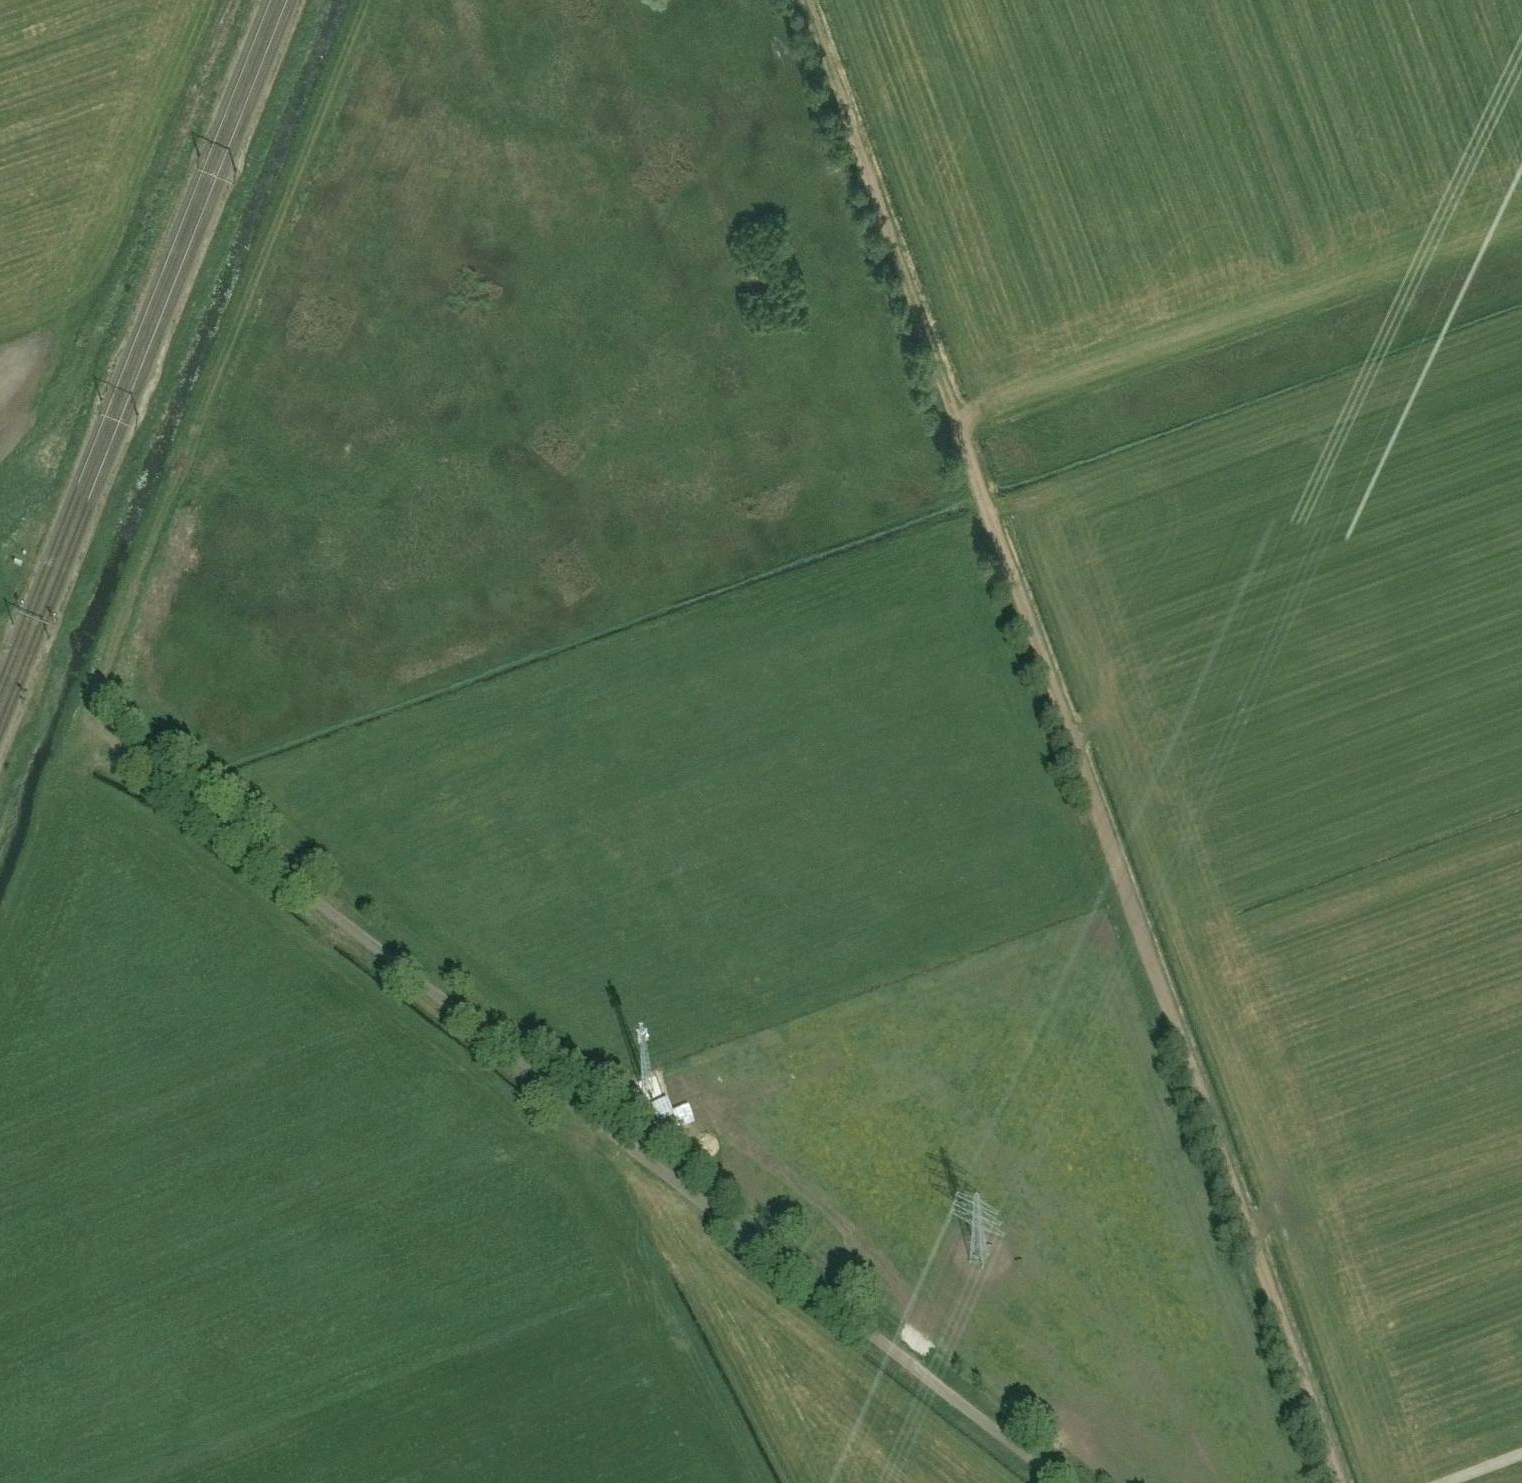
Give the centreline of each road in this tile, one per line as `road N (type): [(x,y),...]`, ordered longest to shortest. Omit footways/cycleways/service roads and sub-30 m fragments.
road 1 (track): [(806,0),(1340,1482)]
road 2 (unclassified): [(1067,1482),(90,721)]
road 3 (track): [(90,721),(114,637),(366,0)]

